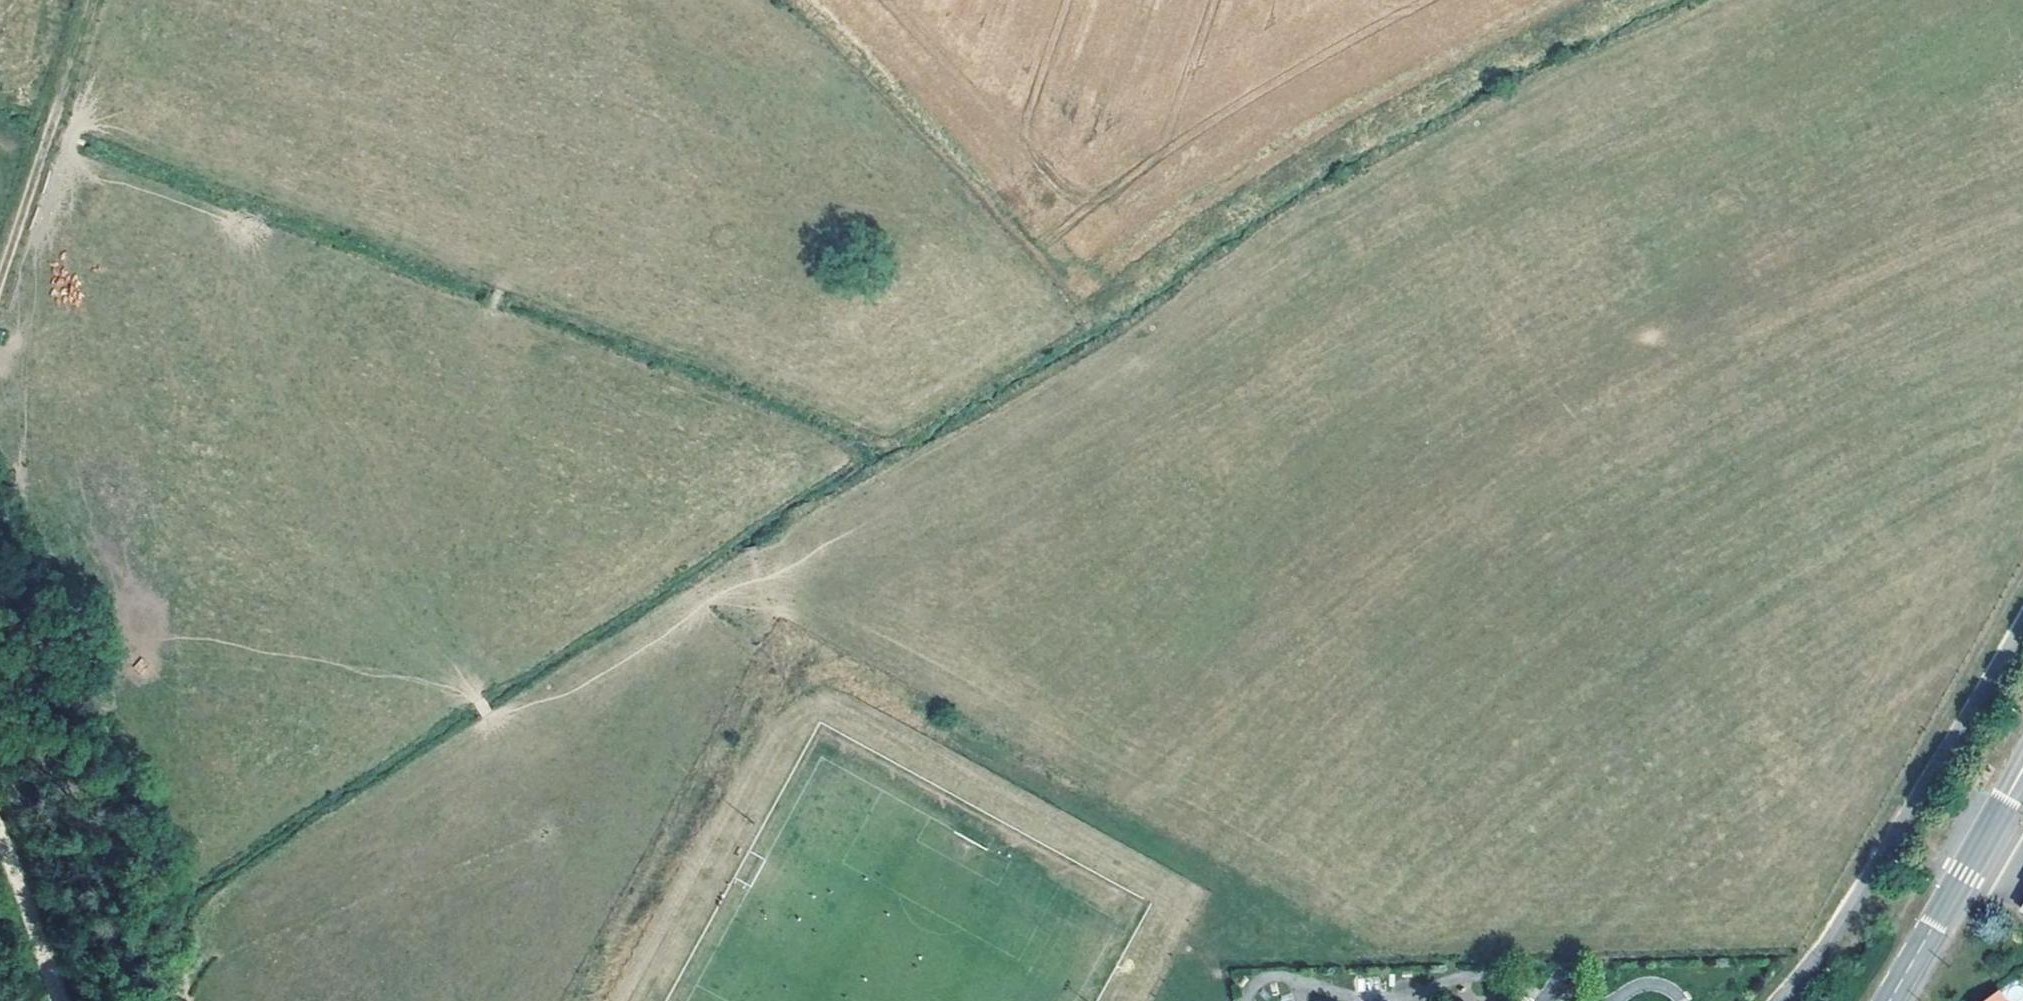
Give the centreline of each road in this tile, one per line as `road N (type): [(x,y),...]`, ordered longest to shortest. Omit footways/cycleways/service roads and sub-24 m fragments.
road 1 (tertiary): [(1890,1000),(2006,798)]
road 2 (track): [(63,1000),(0,831)]

